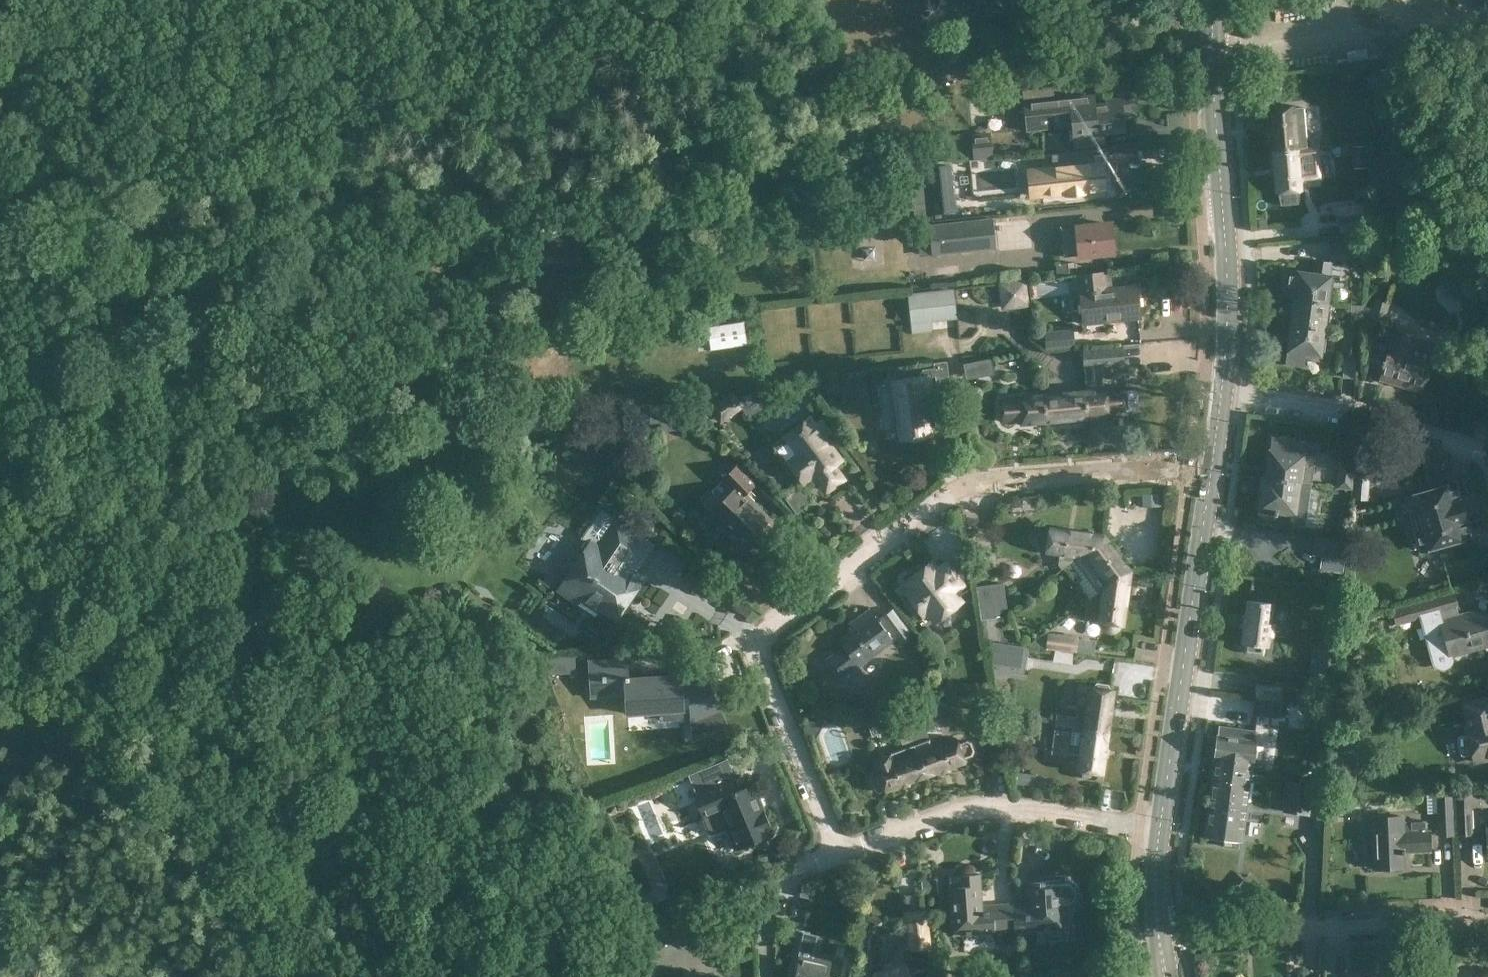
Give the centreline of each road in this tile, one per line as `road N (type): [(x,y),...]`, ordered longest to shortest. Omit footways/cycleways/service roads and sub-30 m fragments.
road 1 (track): [(17,0),(23,188),(69,503),(127,697),(165,772)]
road 2 (residential): [(837,854),(752,654),(761,636),(946,494),(985,476),(1209,455)]
road 3 (secondary): [(1220,383),(1225,276),(1209,0)]
road 4 (secondary): [(1156,823),(1209,455)]
road 5 (residential): [(1487,518),(1470,455),(1443,428),(1220,383)]
road 6 (unclassified): [(1159,937),(1487,919)]
road 7 (residential): [(837,854),(991,805),(1156,823)]
road 8 (track): [(32,269),(249,250)]
road 9 (track): [(165,772),(228,919)]
road 10 (residential): [(765,949),(774,885),(837,854)]

